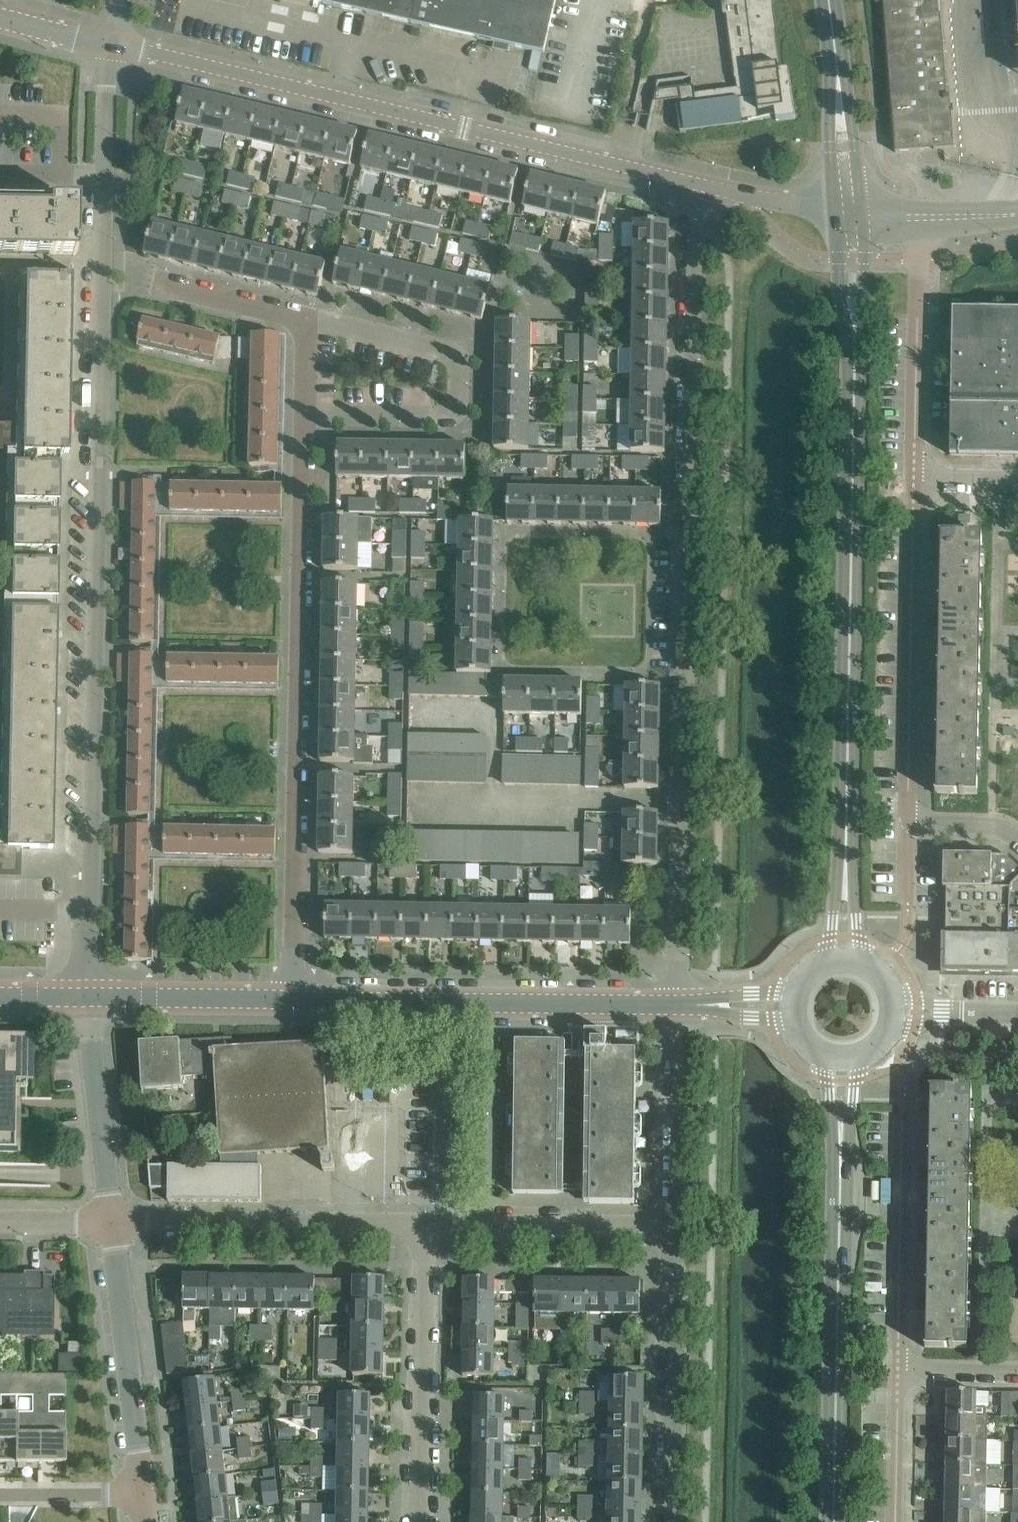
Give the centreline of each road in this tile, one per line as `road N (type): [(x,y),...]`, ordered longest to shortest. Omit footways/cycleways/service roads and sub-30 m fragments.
road 1 (residential): [(93,912),(108,42)]
road 2 (residential): [(679,1004),(692,183)]
road 3 (unclassified): [(692,183),(108,42)]
road 4 (residential): [(293,1001),(307,414)]
road 5 (secondary): [(847,813),(855,355)]
road 6 (tertiary): [(679,1004),(293,1001)]
road 7 (residential): [(307,414),(444,419),(458,410),(467,385),(467,361),(440,347),(312,319)]
road 8 (residential): [(914,482),(908,823)]
road 9 (secondary): [(833,1521),(839,1196)]
road 10 (residential): [(429,1223),(111,1222)]
road 11 (residential): [(429,1223),(421,1521)]
road 12 (residential): [(670,1521),(676,1227)]
road 13 (residential): [(142,1494),(111,1222)]
road 14 (residential): [(917,217),(914,482)]
road 15 (residential): [(898,1372),(902,1122)]
road 16 (residential): [(676,1227),(429,1223)]
road 17 (residential): [(111,1222),(93,998)]
road 18 (residential): [(676,1227),(679,1004)]
road 19 (tertiary): [(293,1001),(93,998)]
road 20 (secondary): [(863,217),(837,59)]
road 21 (secondary): [(847,813),(831,938),(817,964)]
road 22 (secondary): [(870,965),(859,938),(847,813)]
road 23 (secondary): [(837,59),(830,121),(836,212)]
road 24 (secondary): [(812,1050),(827,1081),(839,1196)]
road 25 (residential): [(312,319),(166,287)]
road 26 (residential): [(896,1521),(898,1372)]
road 27 (unclassified): [(836,212),(692,183)]
road 28 (secondary): [(839,1196),(851,1166),(856,1081),(866,1054)]
road 29 (secondary): [(836,212),(839,291),(855,355)]
road 30 (residential): [(142,1494),(0,1494)]
road 31 (secondary): [(855,355),(863,322),(863,217)]
road 32 (tertiary): [(679,1004),(771,1017),(797,1033)]
road 33 (tertiary): [(797,985),(772,995),(679,1004)]

